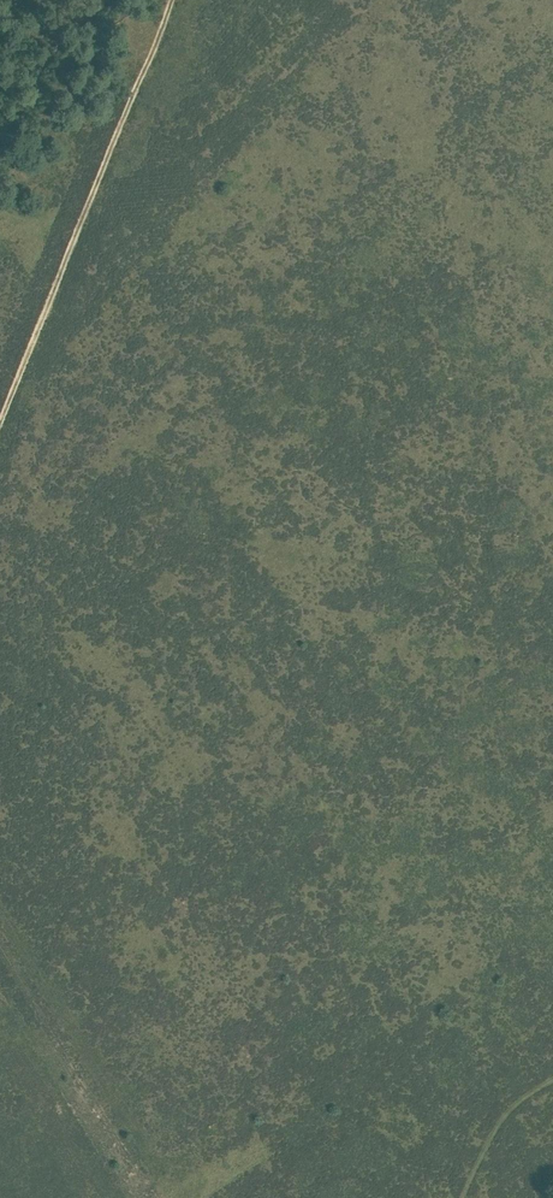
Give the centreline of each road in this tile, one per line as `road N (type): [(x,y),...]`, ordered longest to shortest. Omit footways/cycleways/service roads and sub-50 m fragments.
road 1 (track): [(0,418),(167,0)]
road 2 (track): [(552,1078),(507,1108),(459,1197)]

